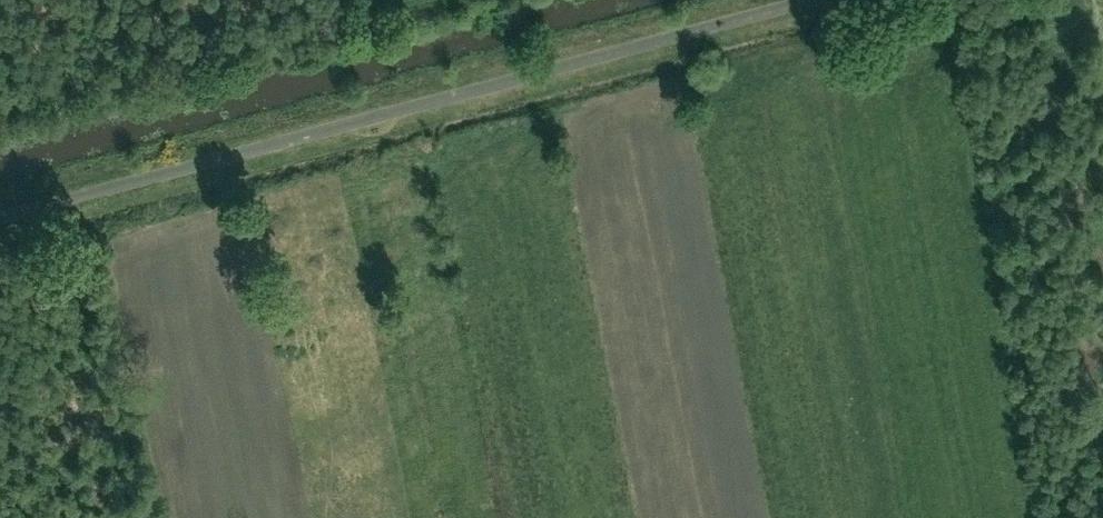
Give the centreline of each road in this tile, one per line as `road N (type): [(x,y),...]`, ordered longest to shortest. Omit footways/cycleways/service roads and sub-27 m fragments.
road 1 (track): [(0,219),(804,0)]

